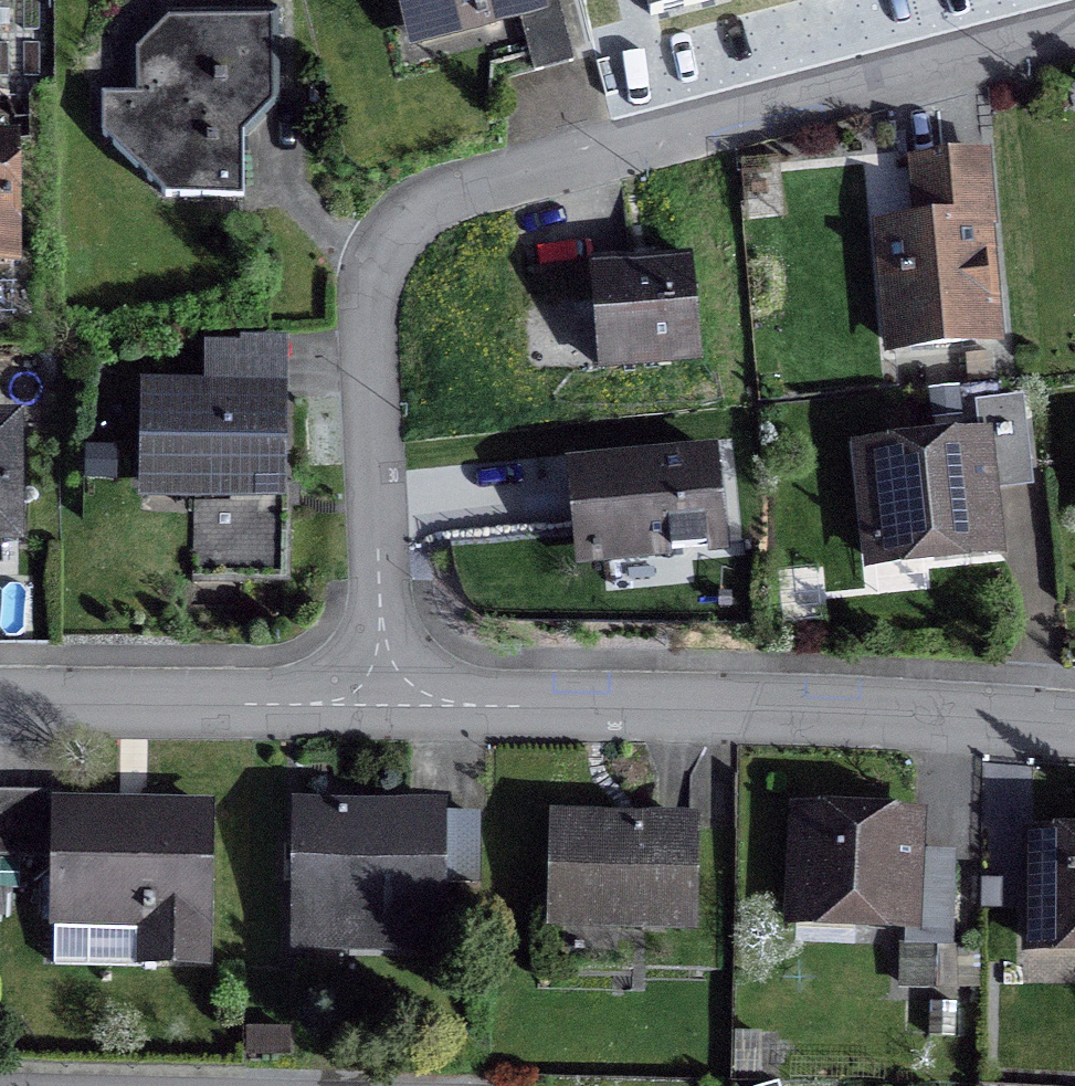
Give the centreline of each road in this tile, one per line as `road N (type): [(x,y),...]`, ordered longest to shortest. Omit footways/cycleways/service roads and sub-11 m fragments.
road 1 (residential): [(377,697),(372,286),(383,248),(407,215),(438,197),(1074,31)]
road 2 (residential): [(377,697),(1074,717)]
road 3 (residential): [(0,699),(377,697)]

